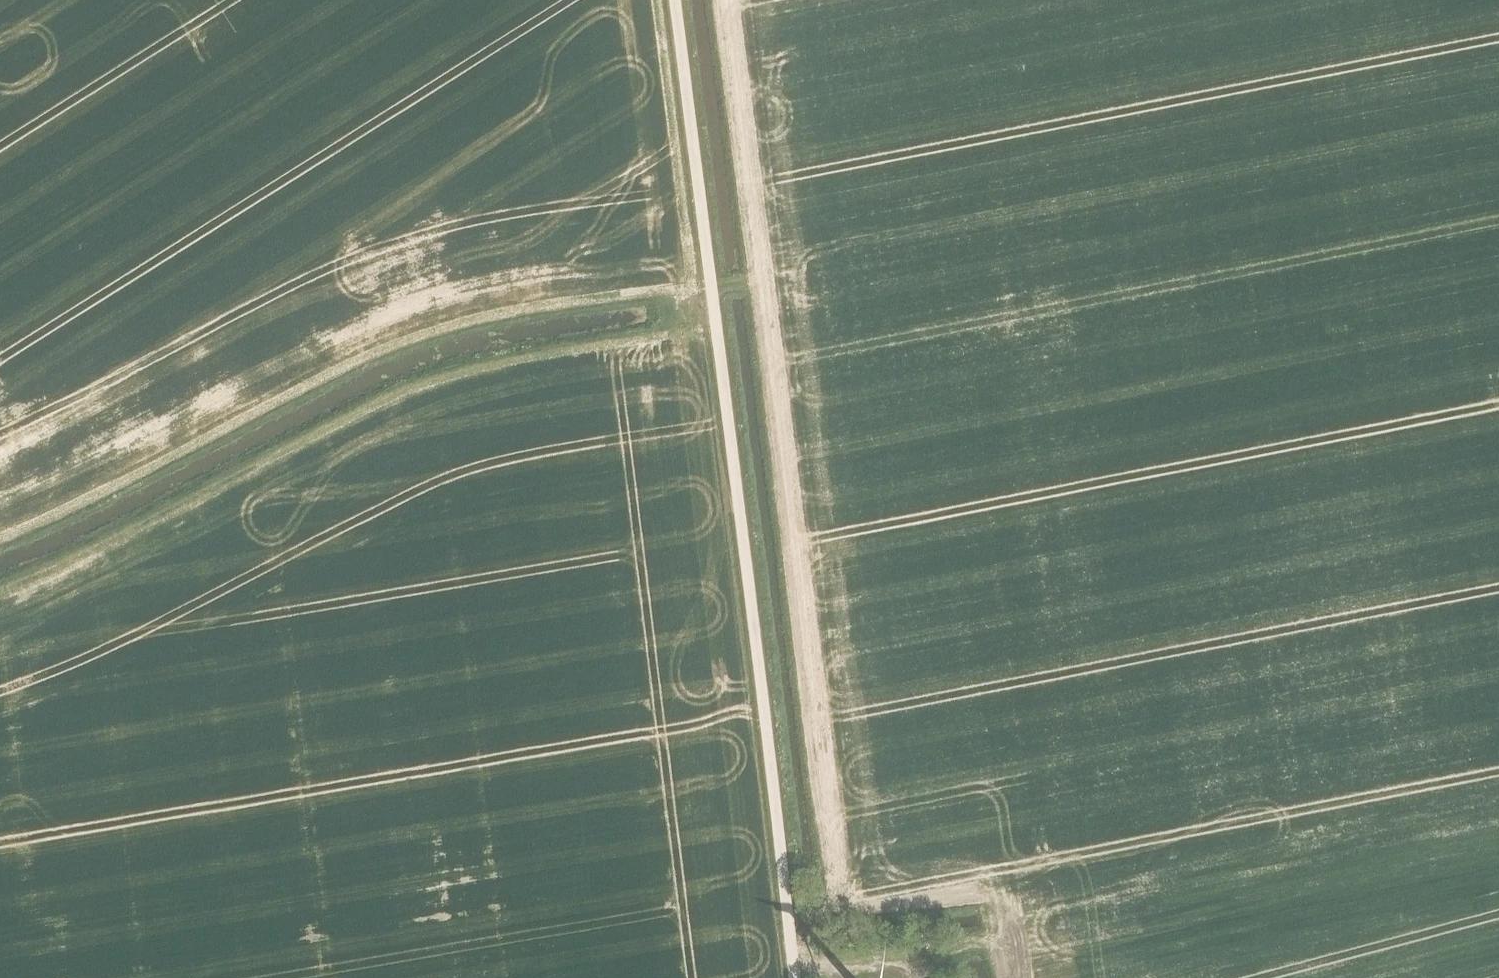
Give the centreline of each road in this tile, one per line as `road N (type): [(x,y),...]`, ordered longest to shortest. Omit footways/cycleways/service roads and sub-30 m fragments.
road 1 (track): [(794,967),(875,962),(975,941)]

